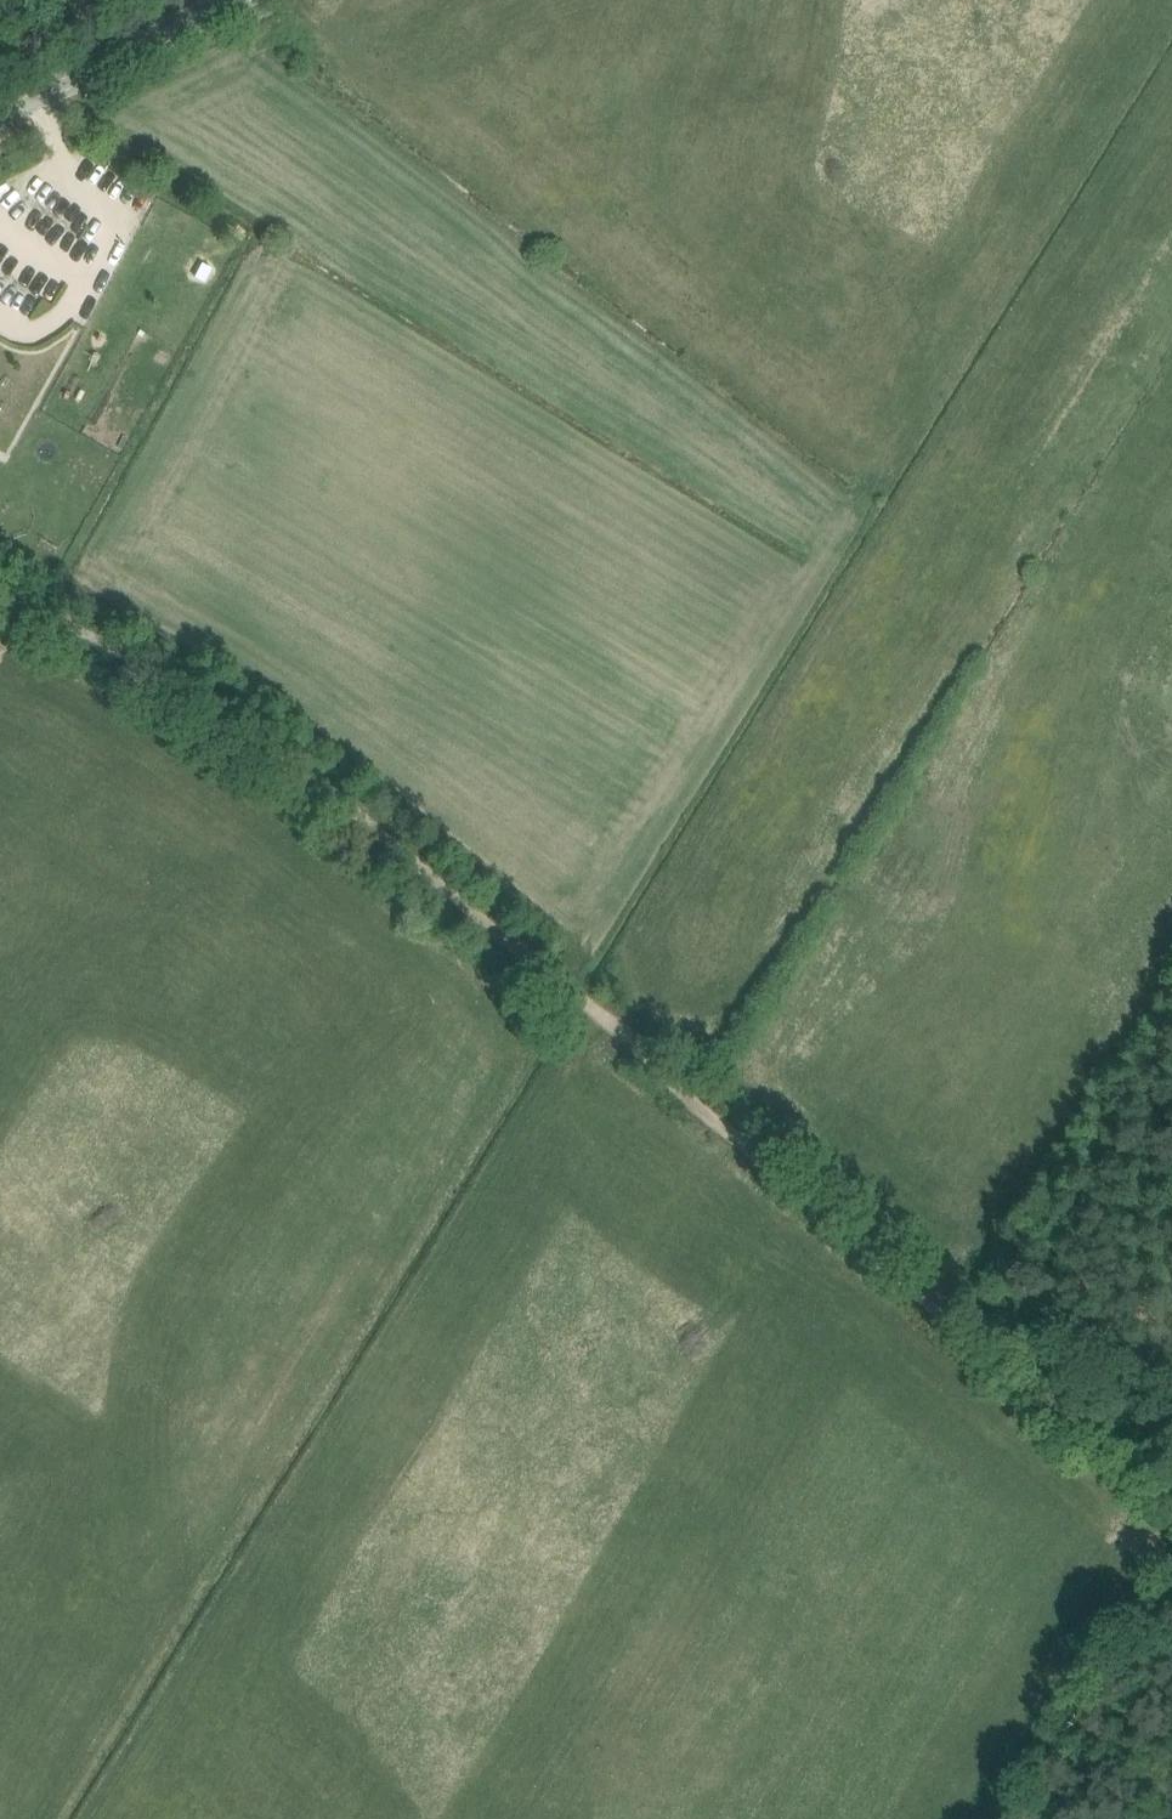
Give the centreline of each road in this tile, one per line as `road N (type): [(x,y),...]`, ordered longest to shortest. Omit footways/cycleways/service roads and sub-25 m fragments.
road 1 (track): [(1171,1507),(262,734),(0,589)]
road 2 (tertiary): [(0,118),(233,0)]

